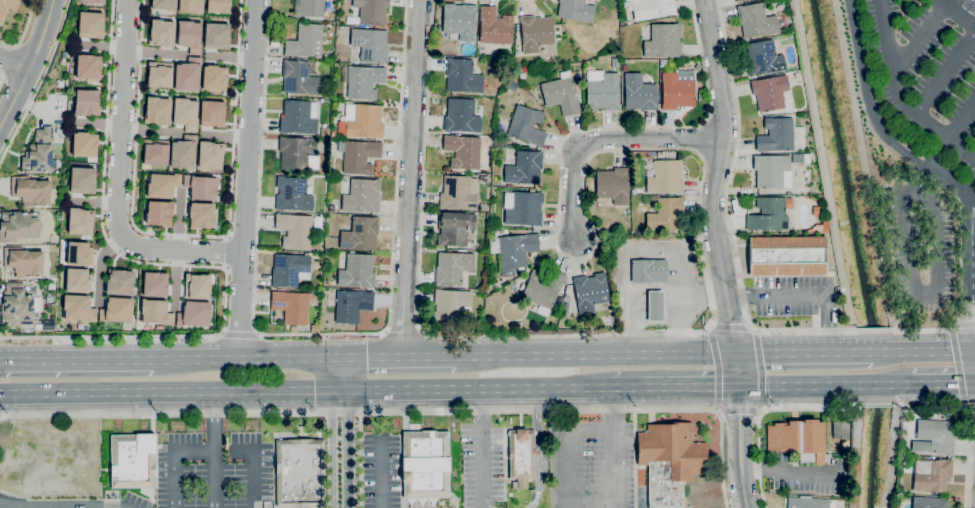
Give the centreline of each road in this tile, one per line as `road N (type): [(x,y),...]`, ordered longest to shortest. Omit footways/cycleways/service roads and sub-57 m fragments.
road 1 (residential): [(129,0),(116,217),(129,244),(244,253)]
road 2 (residential): [(256,0),(240,359)]
road 3 (residential): [(418,0),(401,357)]
road 4 (residential): [(703,0),(720,94),(711,204),(734,353)]
road 5 (primary): [(0,393),(339,390)]
road 6 (primary): [(734,353),(460,356)]
road 7 (primary): [(339,390),(587,388)]
road 8 (residential): [(721,138),(583,143),(573,152),(572,238)]
road 9 (primary): [(339,357),(154,359)]
road 10 (tertiary): [(734,353),(748,507)]
road 11 (primary): [(154,359),(0,360)]
road 12 (tertiary): [(53,0),(0,128)]
road 13 (primary): [(736,386),(862,385)]
road 14 (primary): [(859,352),(734,353)]
road 15 (primary): [(614,388),(736,386)]

